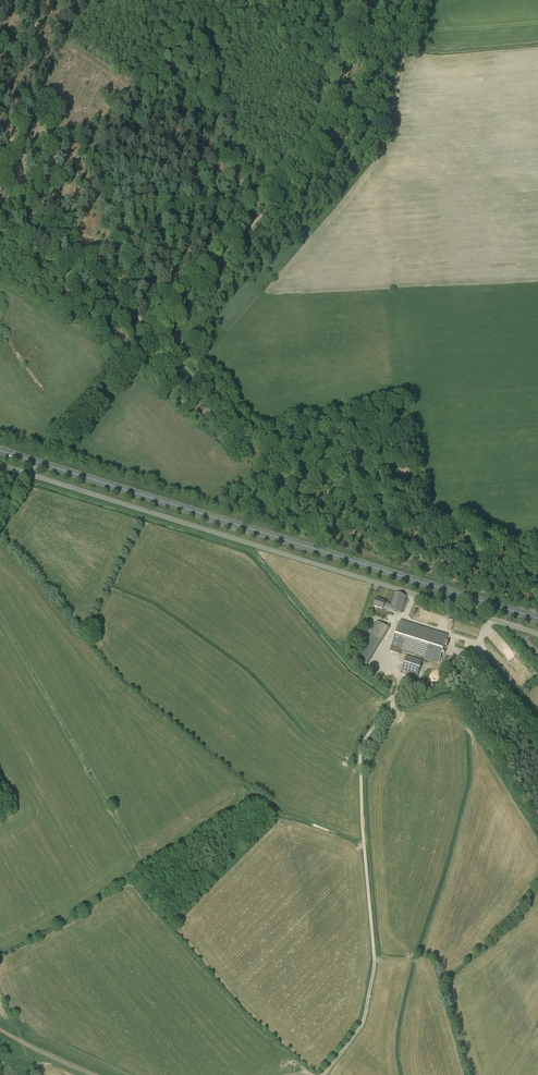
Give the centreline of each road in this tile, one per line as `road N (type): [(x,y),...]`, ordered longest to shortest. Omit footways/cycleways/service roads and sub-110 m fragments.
road 1 (unclassified): [(537,634),(0,465)]
road 2 (primary): [(537,618),(0,450)]
road 3 (track): [(154,333),(334,136),(358,0)]
road 4 (track): [(396,697),(360,755),(374,958),(365,1013),(326,1074)]
road 5 (track): [(0,229),(76,255),(154,333)]
road 6 (track): [(38,462),(154,333)]

